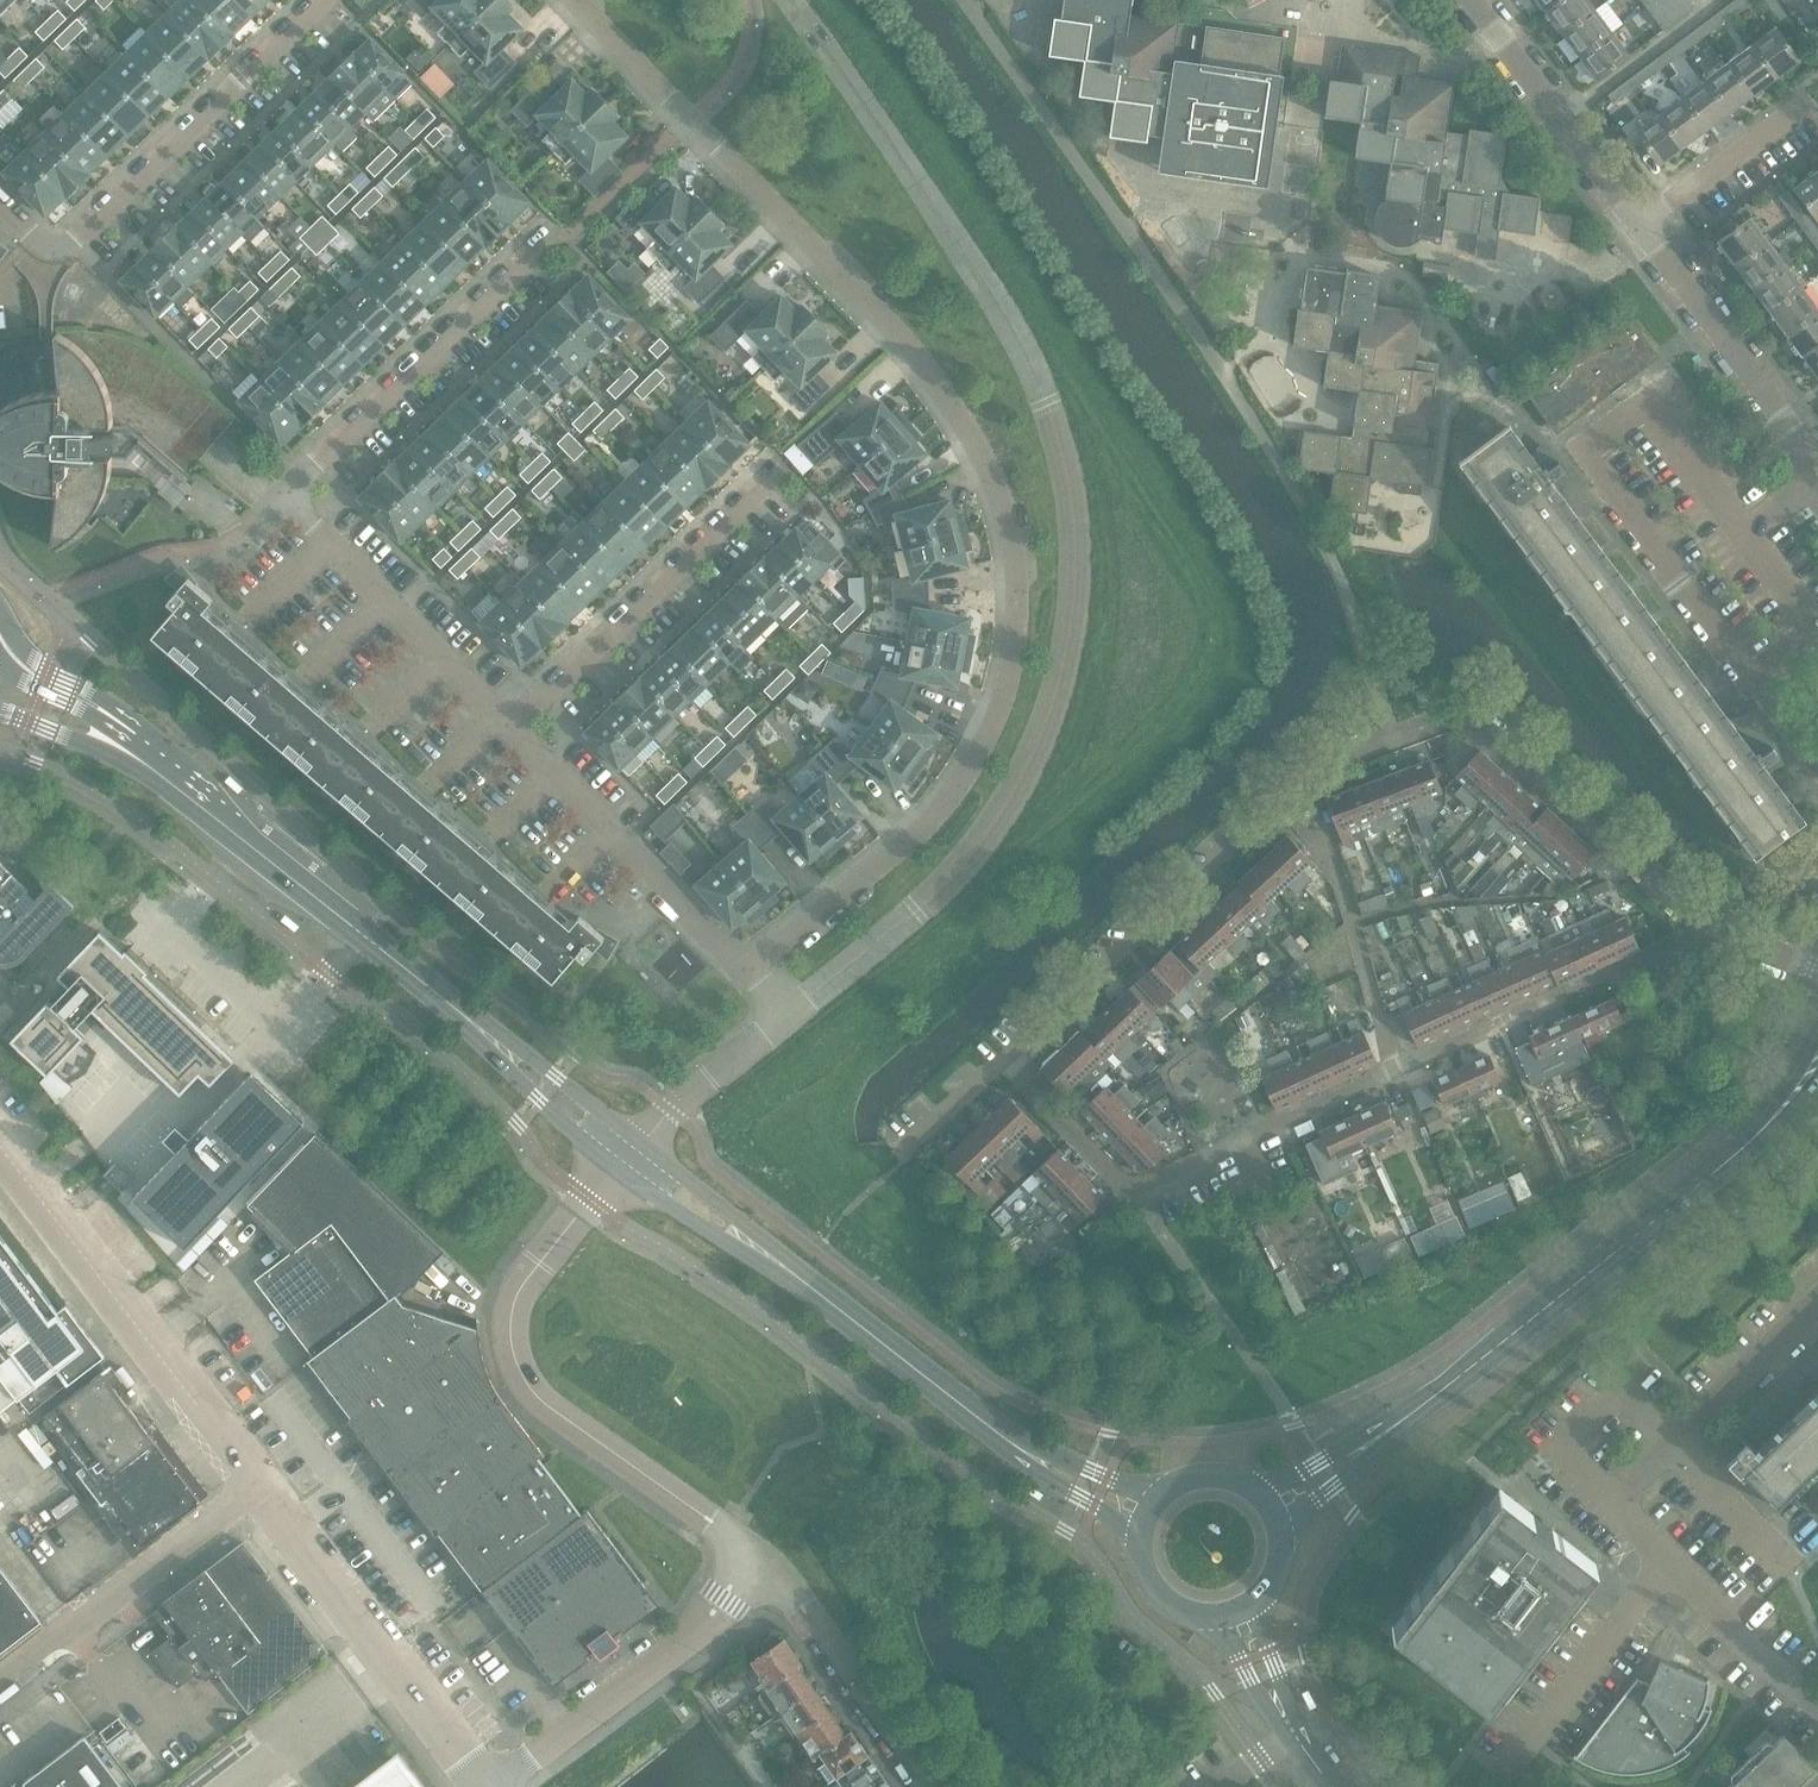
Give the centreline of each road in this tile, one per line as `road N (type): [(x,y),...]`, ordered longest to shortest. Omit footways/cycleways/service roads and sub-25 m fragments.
road 1 (residential): [(747,973),(931,824),(982,754),(1017,652),(1016,548),(980,452),(922,362),(572,0)]
road 2 (unclassified): [(787,1019),(918,910),(998,819),(1024,775),(1065,662),(1077,551),(1060,441),(1001,309),(789,0)]
road 3 (residential): [(511,728),(283,495),(549,242)]
road 4 (tertiary): [(1817,1059),(1780,1112),(1712,1175),(1380,1440)]
road 5 (residential): [(761,1565),(708,1517),(550,1410),(513,1357),(510,1323),(518,1294),(619,1166)]
road 6 (residential): [(1004,1061),(1315,768),(1394,739)]
road 7 (tertiary): [(505,1052),(119,746)]
road 8 (residential): [(0,203),(44,247),(76,243),(329,0)]
road 9 (unclassified): [(255,1486),(0,1155)]
road 10 (residential): [(1716,928),(1636,858),(1596,835),(1462,712),(1394,739)]
road 11 (residential): [(511,728),(788,467)]
road 12 (unclassified): [(483,1786),(255,1486)]
road 13 (residential): [(1671,1566),(1613,1504),(1817,1300)]
road 14 (tertiary): [(1020,1450),(739,1233)]
road 15 (residential): [(1395,1073),(1716,928)]
road 16 (unclassified): [(497,1786),(724,1615),(761,1565)]
road 17 (residential): [(747,973),(511,728)]
road 18 (unclassified): [(0,1679),(255,1486)]
road 19 (residential): [(1639,224),(1817,472)]
road 20 (residential): [(1130,1190),(1395,1073)]
road 21 (residential): [(1470,0),(1639,224)]
road 22 (residential): [(928,1786),(761,1565)]
road 23 (residential): [(1498,1778),(1671,1566)]
road 24 (residential): [(1395,1073),(1332,855),(1318,831)]
road 25 (residential): [(1639,224),(1807,103)]
road 26 (residential): [(1671,1566),(1817,1705)]
road 27 (unclassified): [(642,1137),(787,1019)]
road 28 (residential): [(1130,1190),(1004,1061)]
road 29 (tertiary): [(505,1052),(540,1099),(619,1166)]
road 30 (tertiary): [(642,1137),(559,1076),(505,1052)]
road 31 (tertiary): [(1020,1450),(1055,1484),(1140,1533)]
road 32 (tertiary): [(1159,1496),(1020,1450)]
road 33 (tertiary): [(619,1166),(691,1220),(739,1233)]
road 34 (tertiary): [(1220,1619),(1249,1679),(1297,1730)]
road 35 (tertiary): [(739,1233),(642,1137)]
road 36 (tertiary): [(1140,1533),(1143,1570),(1163,1600),(1183,1614),(1220,1619)]
road 37 (tertiary): [(1282,1530),(1380,1440)]
road 38 (tertiary): [(1297,1730),(1256,1604)]
road 39 (residential): [(911,1153),(1004,1061)]
road 40 (tertiary): [(1380,1440),(1331,1457),(1264,1496)]
road 41 (secondary): [(87,705),(26,654),(0,612)]
road 42 (tertiary): [(0,713),(79,742),(119,746)]

